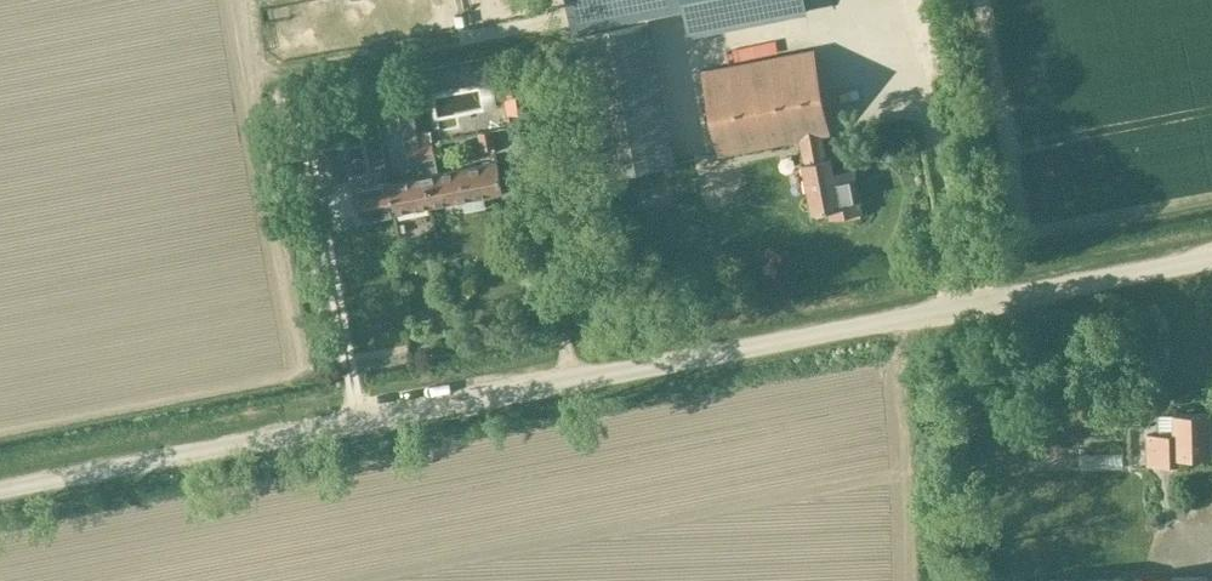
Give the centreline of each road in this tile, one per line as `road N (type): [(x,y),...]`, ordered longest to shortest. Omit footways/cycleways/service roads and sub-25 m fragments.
road 1 (unclassified): [(0,491),(1211,260)]

